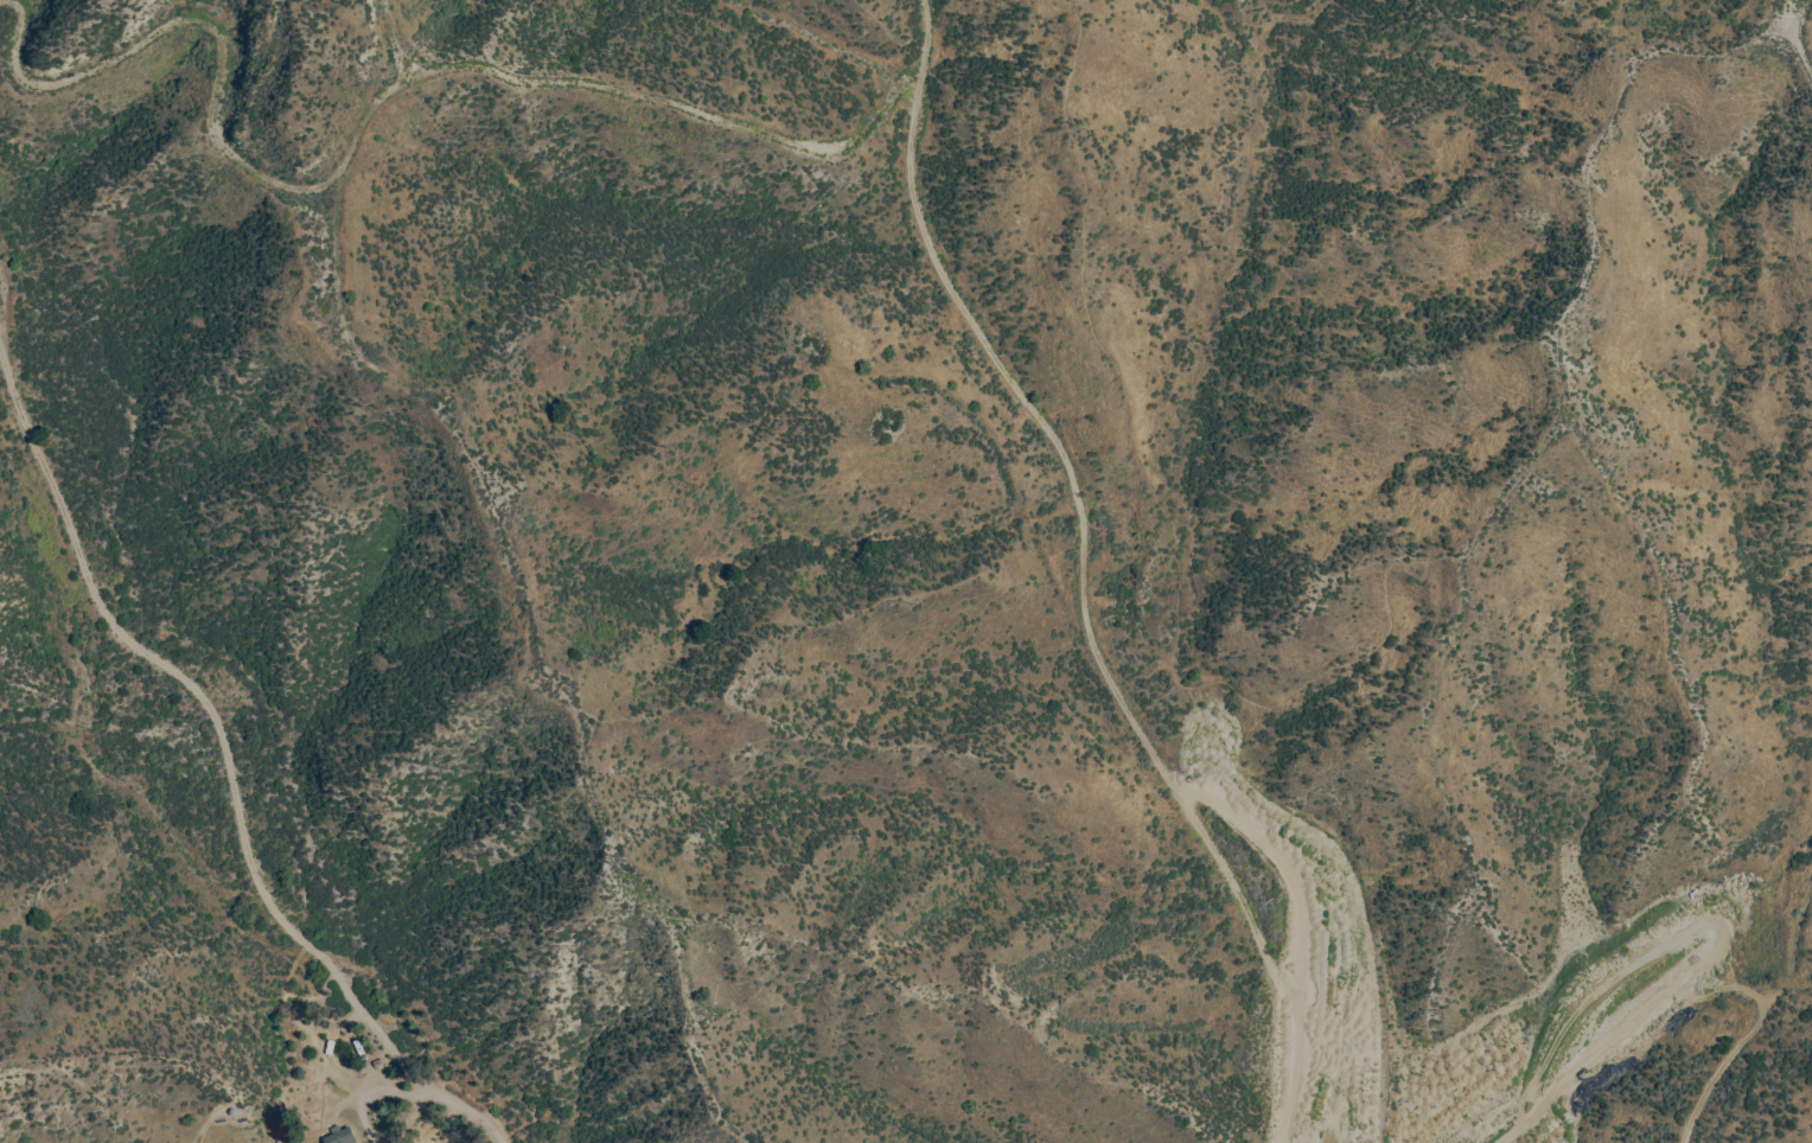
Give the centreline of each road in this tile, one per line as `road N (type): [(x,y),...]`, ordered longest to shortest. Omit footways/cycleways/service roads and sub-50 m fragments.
road 1 (track): [(501,1142),(485,1120),(410,1073),(253,875),(215,719),(194,689),(126,643),(106,619),(0,357)]
road 2 (residential): [(1527,1119),(1576,1064),(1696,965),(1717,939),(1708,920),(1601,983),(1568,1019),(1532,1084),(1527,1119)]

